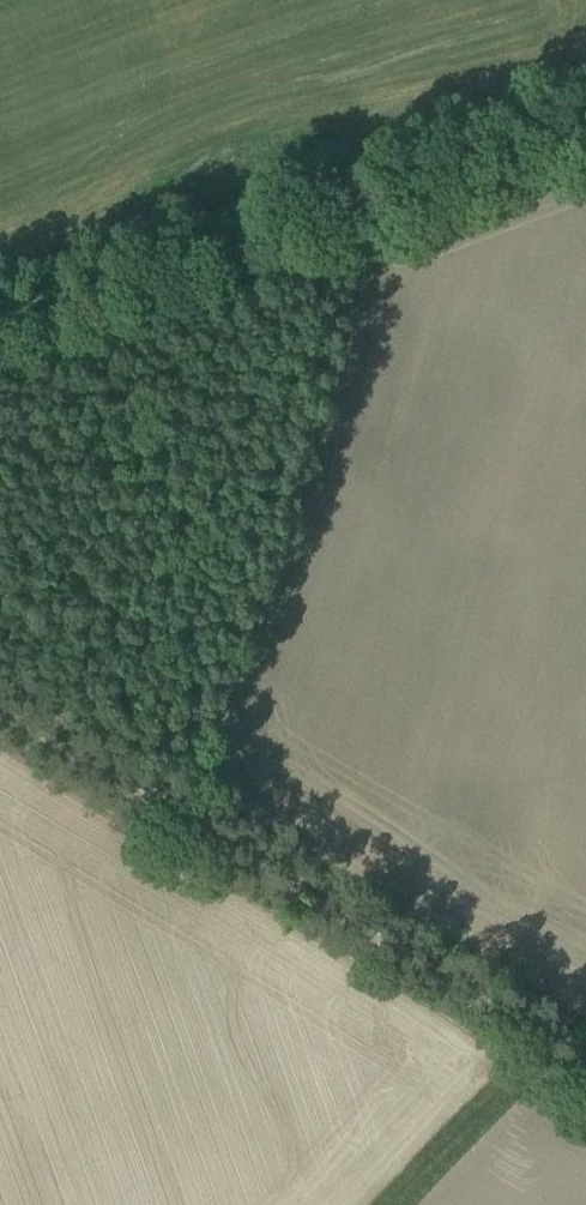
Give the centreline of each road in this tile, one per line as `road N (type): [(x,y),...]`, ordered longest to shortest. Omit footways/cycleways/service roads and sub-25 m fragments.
road 1 (track): [(585,1056),(0,700)]

